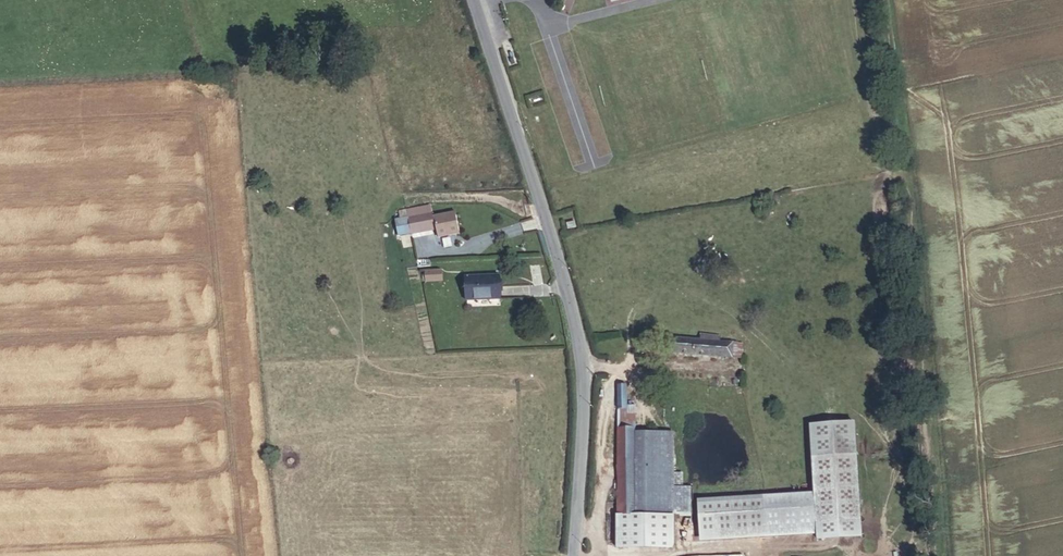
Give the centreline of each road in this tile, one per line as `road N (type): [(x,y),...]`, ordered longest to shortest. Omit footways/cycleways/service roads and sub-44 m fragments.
road 1 (unclassified): [(573,555),(580,345),(472,0)]
road 2 (track): [(945,555),(884,0)]

